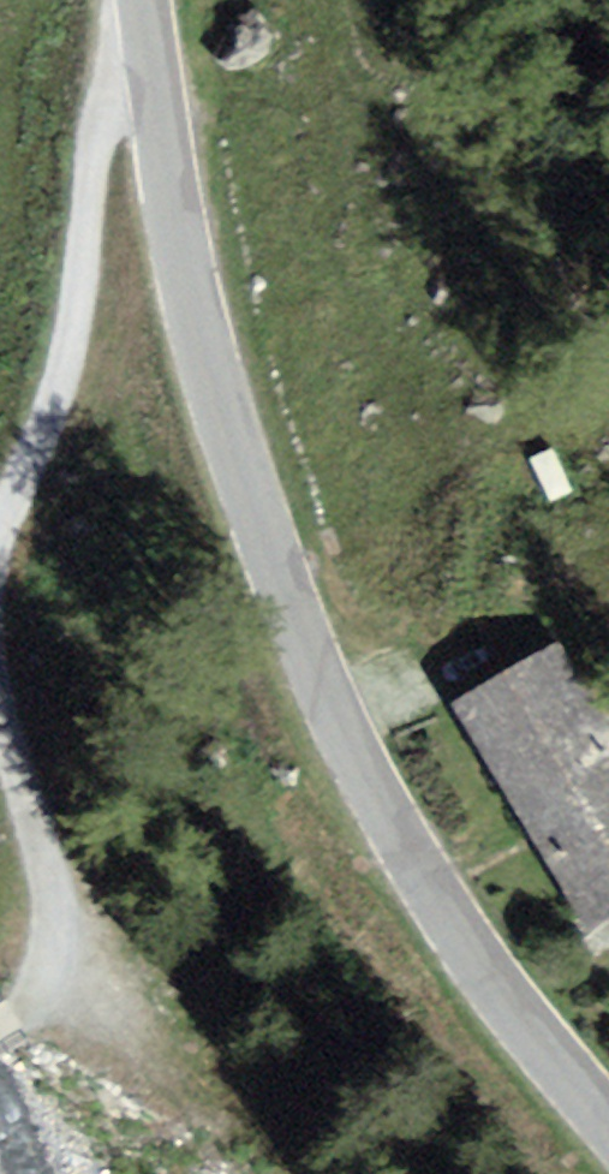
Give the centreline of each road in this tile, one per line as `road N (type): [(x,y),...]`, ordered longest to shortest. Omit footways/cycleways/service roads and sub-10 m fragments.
road 1 (tertiary): [(134,0),(193,320),(309,655),(392,821),(522,1026),(608,1127)]
road 2 (track): [(0,535),(79,315),(87,185),(113,51),(139,30)]
road 3 (track): [(0,1026),(49,978),(55,915),(43,841),(0,698)]

